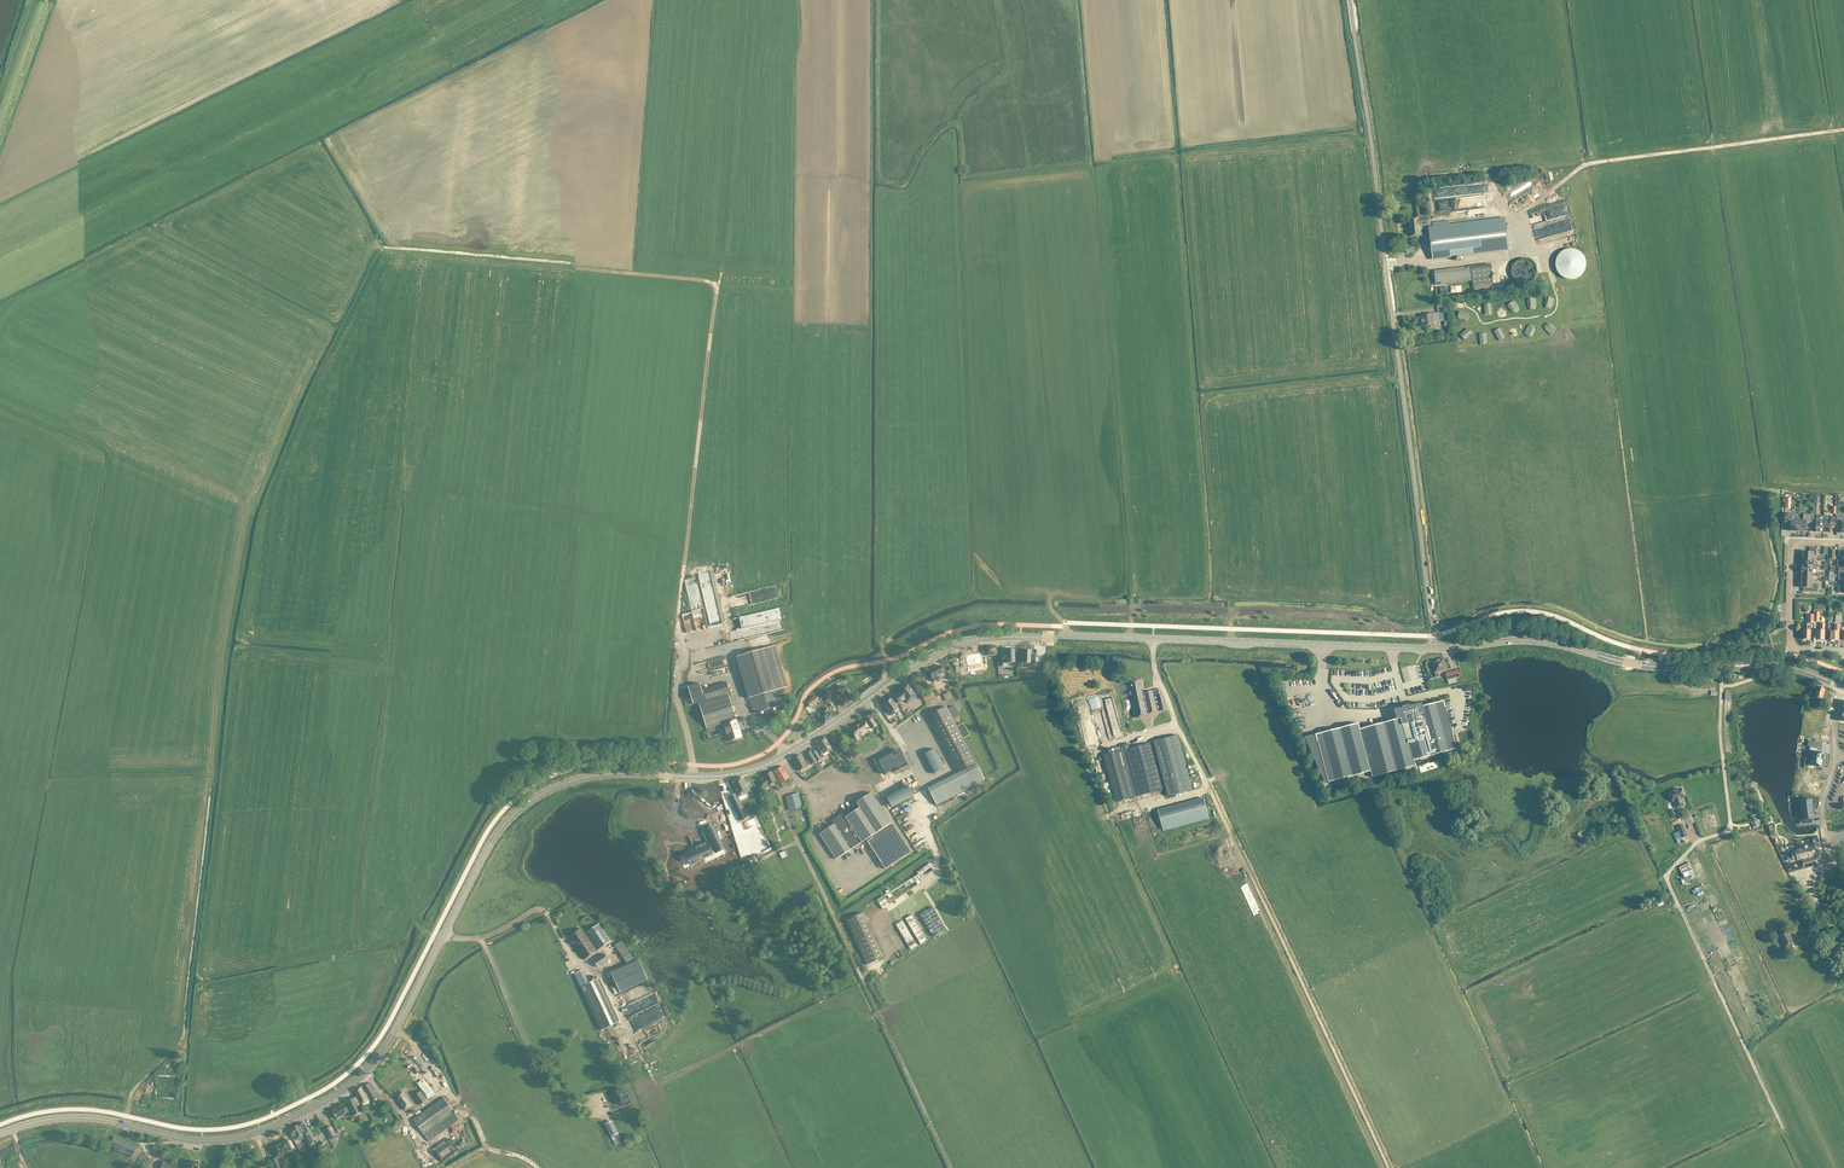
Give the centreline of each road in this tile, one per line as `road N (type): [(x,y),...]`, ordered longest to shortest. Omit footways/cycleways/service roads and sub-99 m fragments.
road 1 (secondary): [(0,1131),(76,1115),(206,1139),(281,1121),(330,1095),(378,1055),(492,836),(530,798),(595,773),(754,765),(943,646),(982,635),(1045,635)]
road 2 (unclassified): [(1435,649),(1351,0)]
road 3 (secondary): [(1435,649),(1045,635)]
road 4 (track): [(213,772),(184,1029),(132,1088),(125,1121)]
road 5 (secondary): [(1658,667),(1533,641),(1435,649)]
road 6 (secondary): [(1658,667),(1777,665),(1843,688)]
road 7 (residential): [(1843,544),(1792,542),(1790,648)]
road 8 (track): [(0,127),(44,0)]

